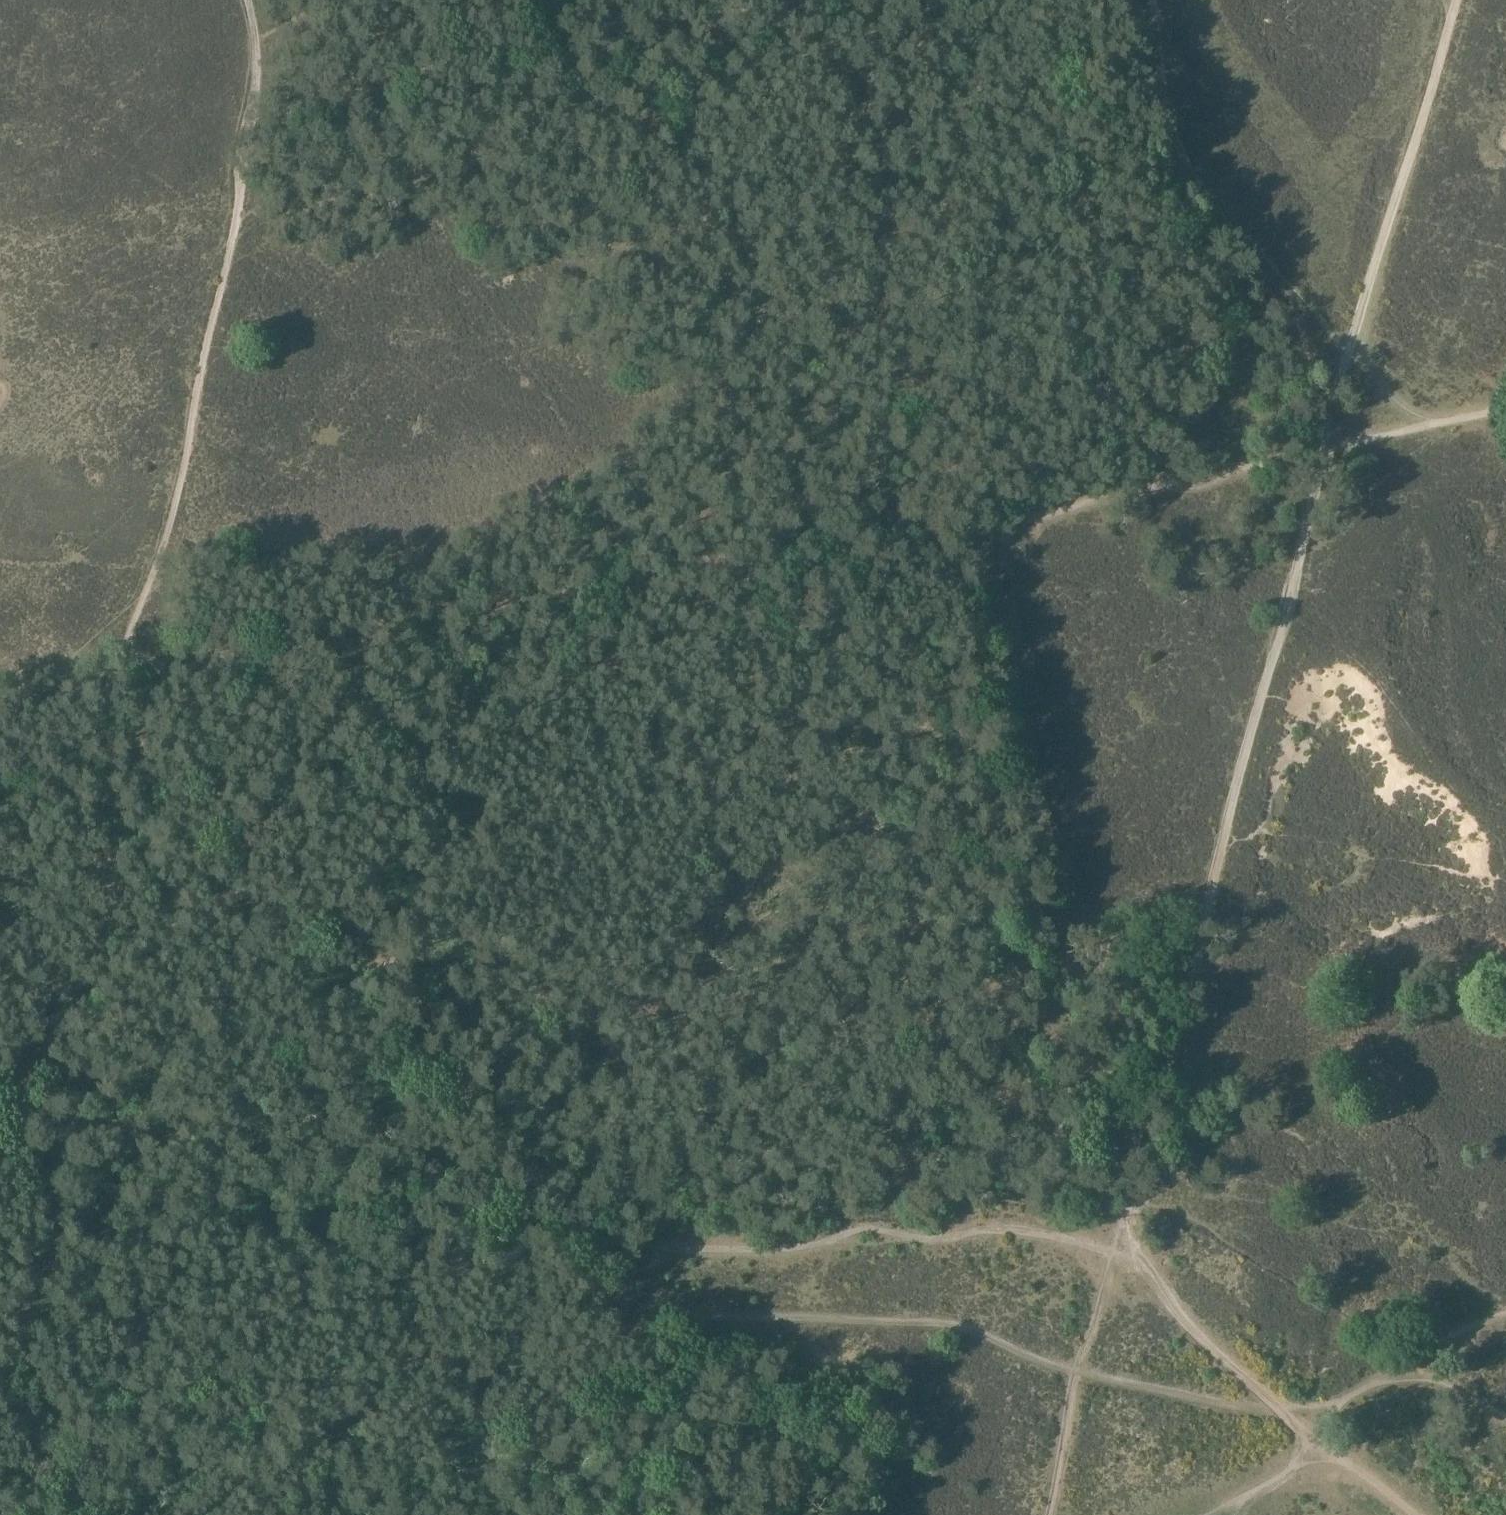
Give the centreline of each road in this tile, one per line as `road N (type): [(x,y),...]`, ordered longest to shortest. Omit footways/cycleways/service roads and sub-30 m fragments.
road 1 (track): [(1505,420),(1208,473),(779,569),(644,571),(554,583),(318,645),(115,676)]
road 2 (track): [(115,676),(177,510),(242,204),(261,75),(250,0)]

